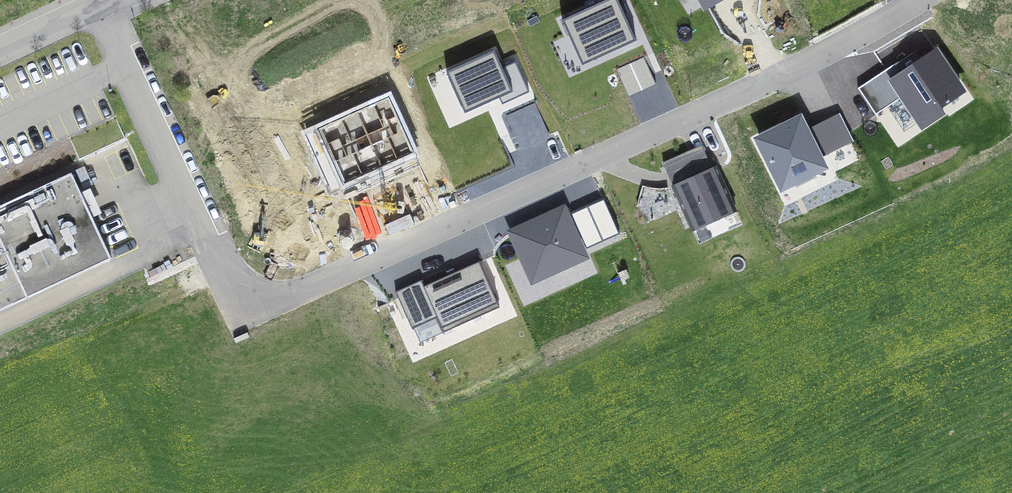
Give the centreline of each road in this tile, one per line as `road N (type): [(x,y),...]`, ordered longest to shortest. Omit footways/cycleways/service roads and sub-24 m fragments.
road 1 (residential): [(923,0),(833,50),(278,299),(231,287),(176,179)]
road 2 (residential): [(97,4),(176,179)]

